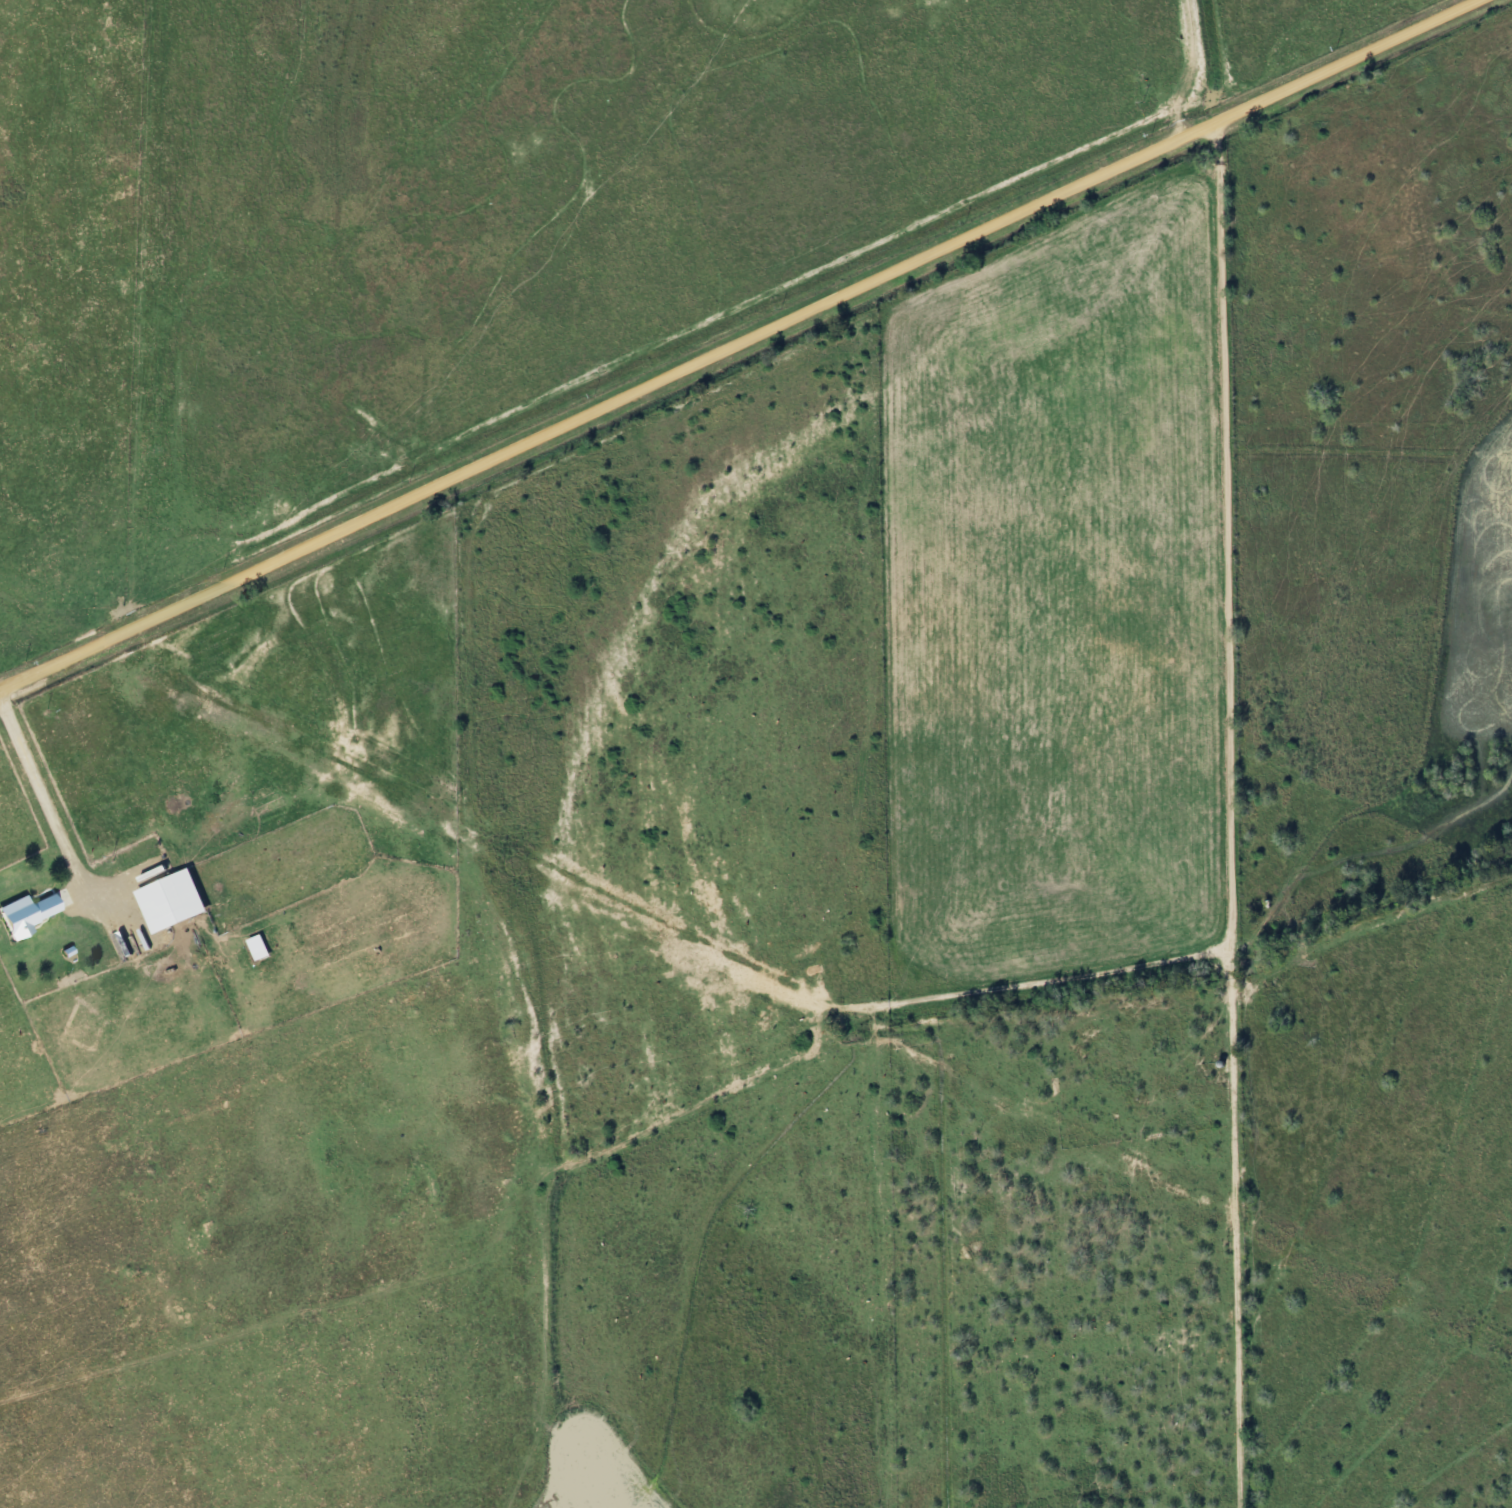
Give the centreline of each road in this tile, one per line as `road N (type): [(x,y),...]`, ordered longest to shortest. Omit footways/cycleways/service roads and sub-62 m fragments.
road 1 (residential): [(1464,0),(0,688)]

